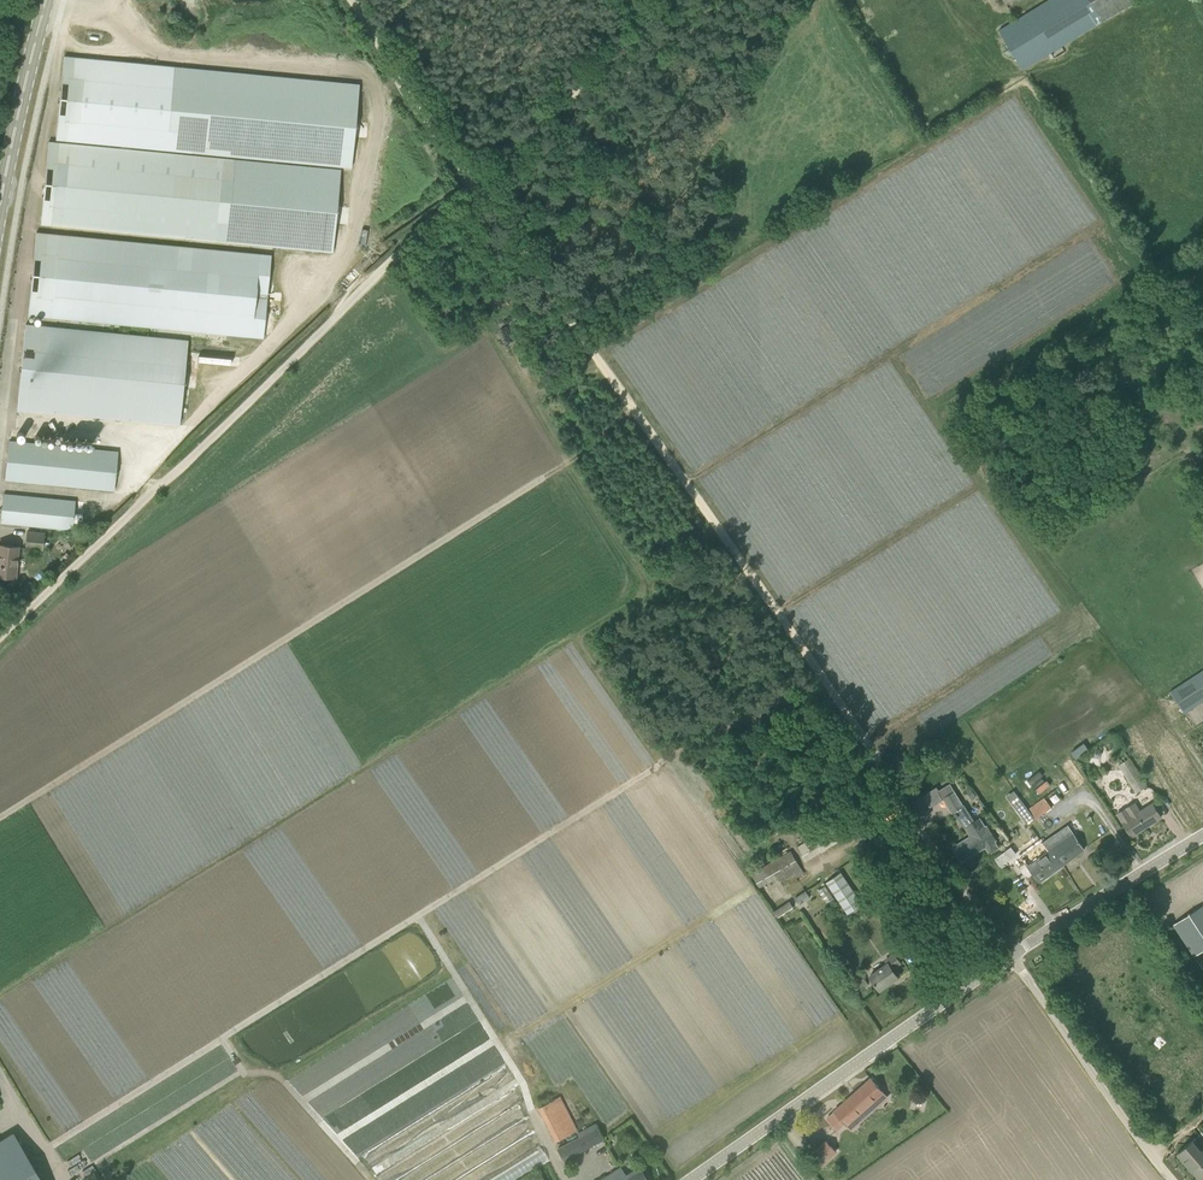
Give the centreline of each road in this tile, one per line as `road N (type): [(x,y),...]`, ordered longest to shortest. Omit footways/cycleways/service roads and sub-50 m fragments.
road 1 (track): [(481,178),(896,780)]
road 2 (track): [(481,178),(0,640)]
road 3 (tertiary): [(686,1179),(1013,953)]
road 4 (unclassified): [(1013,953),(1171,1179)]
road 5 (track): [(481,178),(664,0)]
road 6 (tertiary): [(1013,953),(1202,836)]
road 7 (track): [(354,0),(481,178)]
road 8 (primary): [(0,207),(48,0)]
road 9 (unclassified): [(896,780),(1013,953)]

